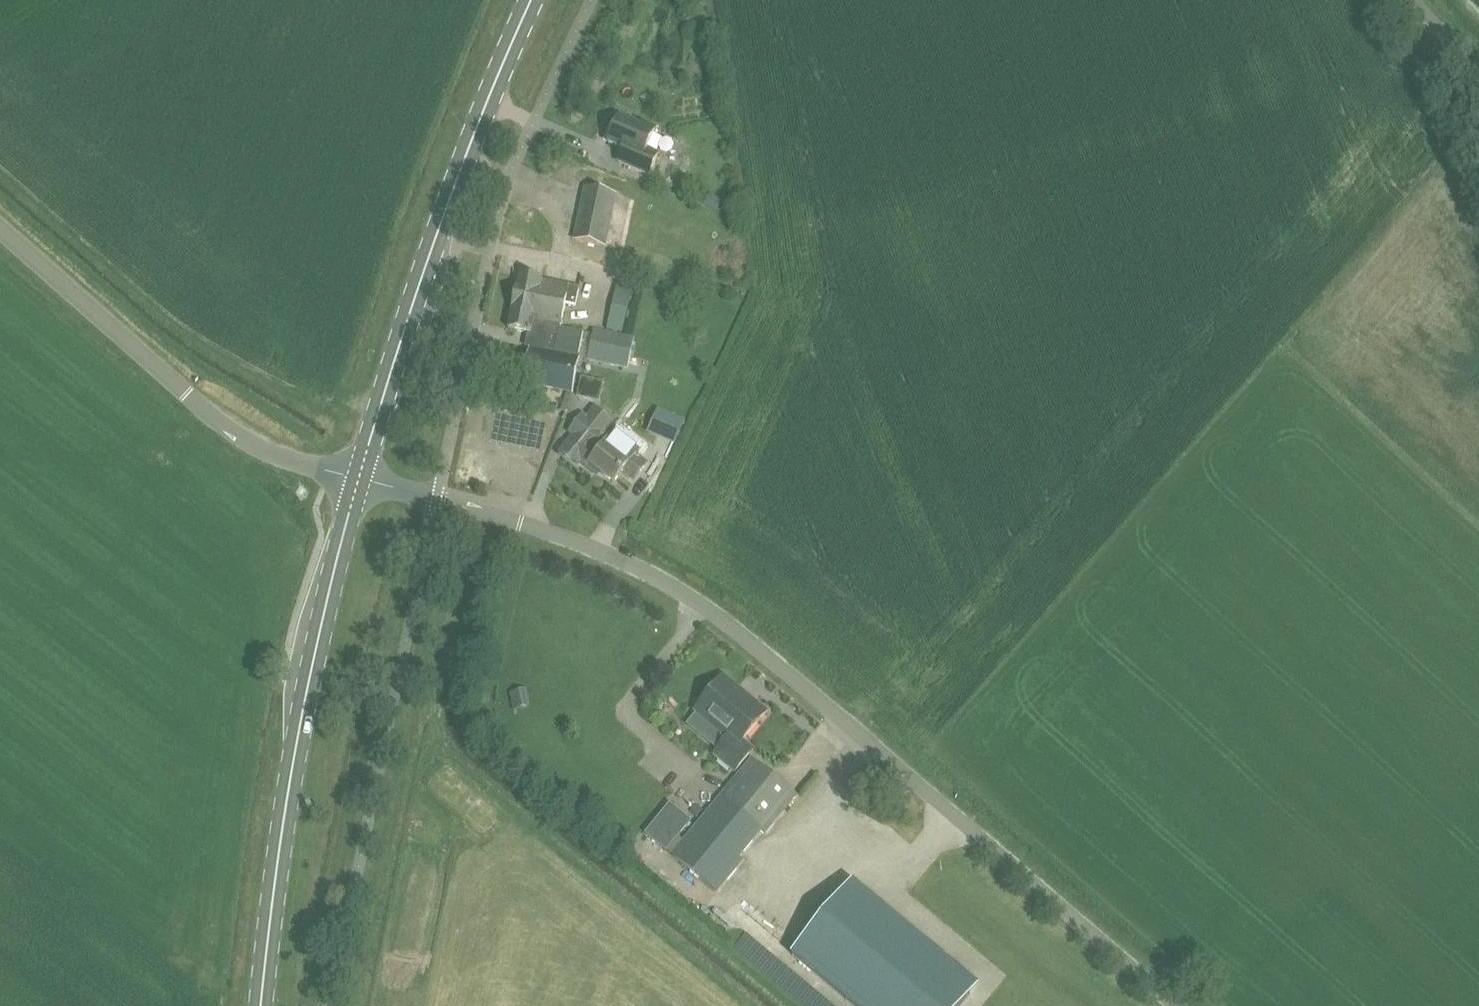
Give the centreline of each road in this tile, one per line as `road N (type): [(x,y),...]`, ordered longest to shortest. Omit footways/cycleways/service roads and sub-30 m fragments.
road 1 (unclassified): [(1175,1005),(697,607),(566,537),(357,480)]
road 2 (secondary): [(262,1005),(309,666),(357,480)]
road 3 (secondary): [(357,480),(459,169),(532,0)]
road 4 (unclassified): [(357,480),(279,457),(212,419),(0,230)]

